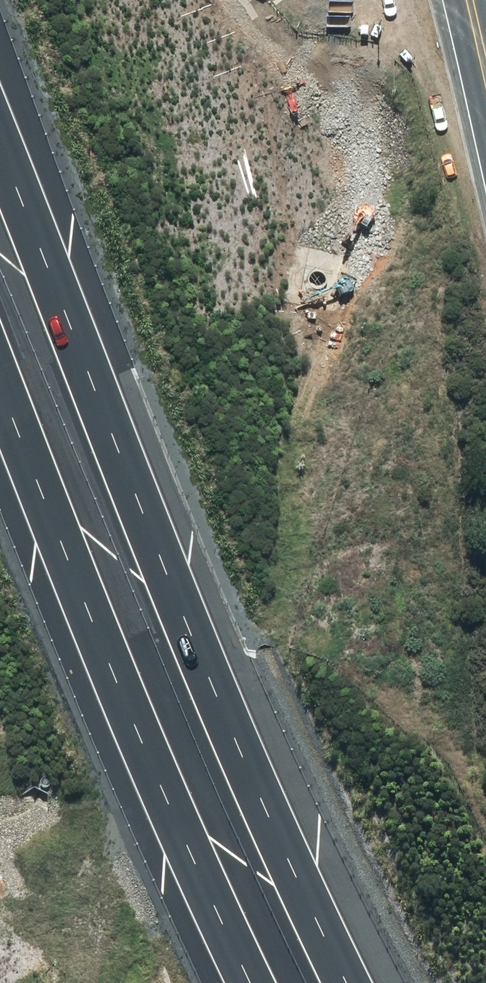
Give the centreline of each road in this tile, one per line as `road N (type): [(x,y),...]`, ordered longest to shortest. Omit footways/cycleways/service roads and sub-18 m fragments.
road 1 (motorway): [(0,146),(236,751),(350,982)]
road 2 (motorway): [(257,982),(135,732),(0,390)]

